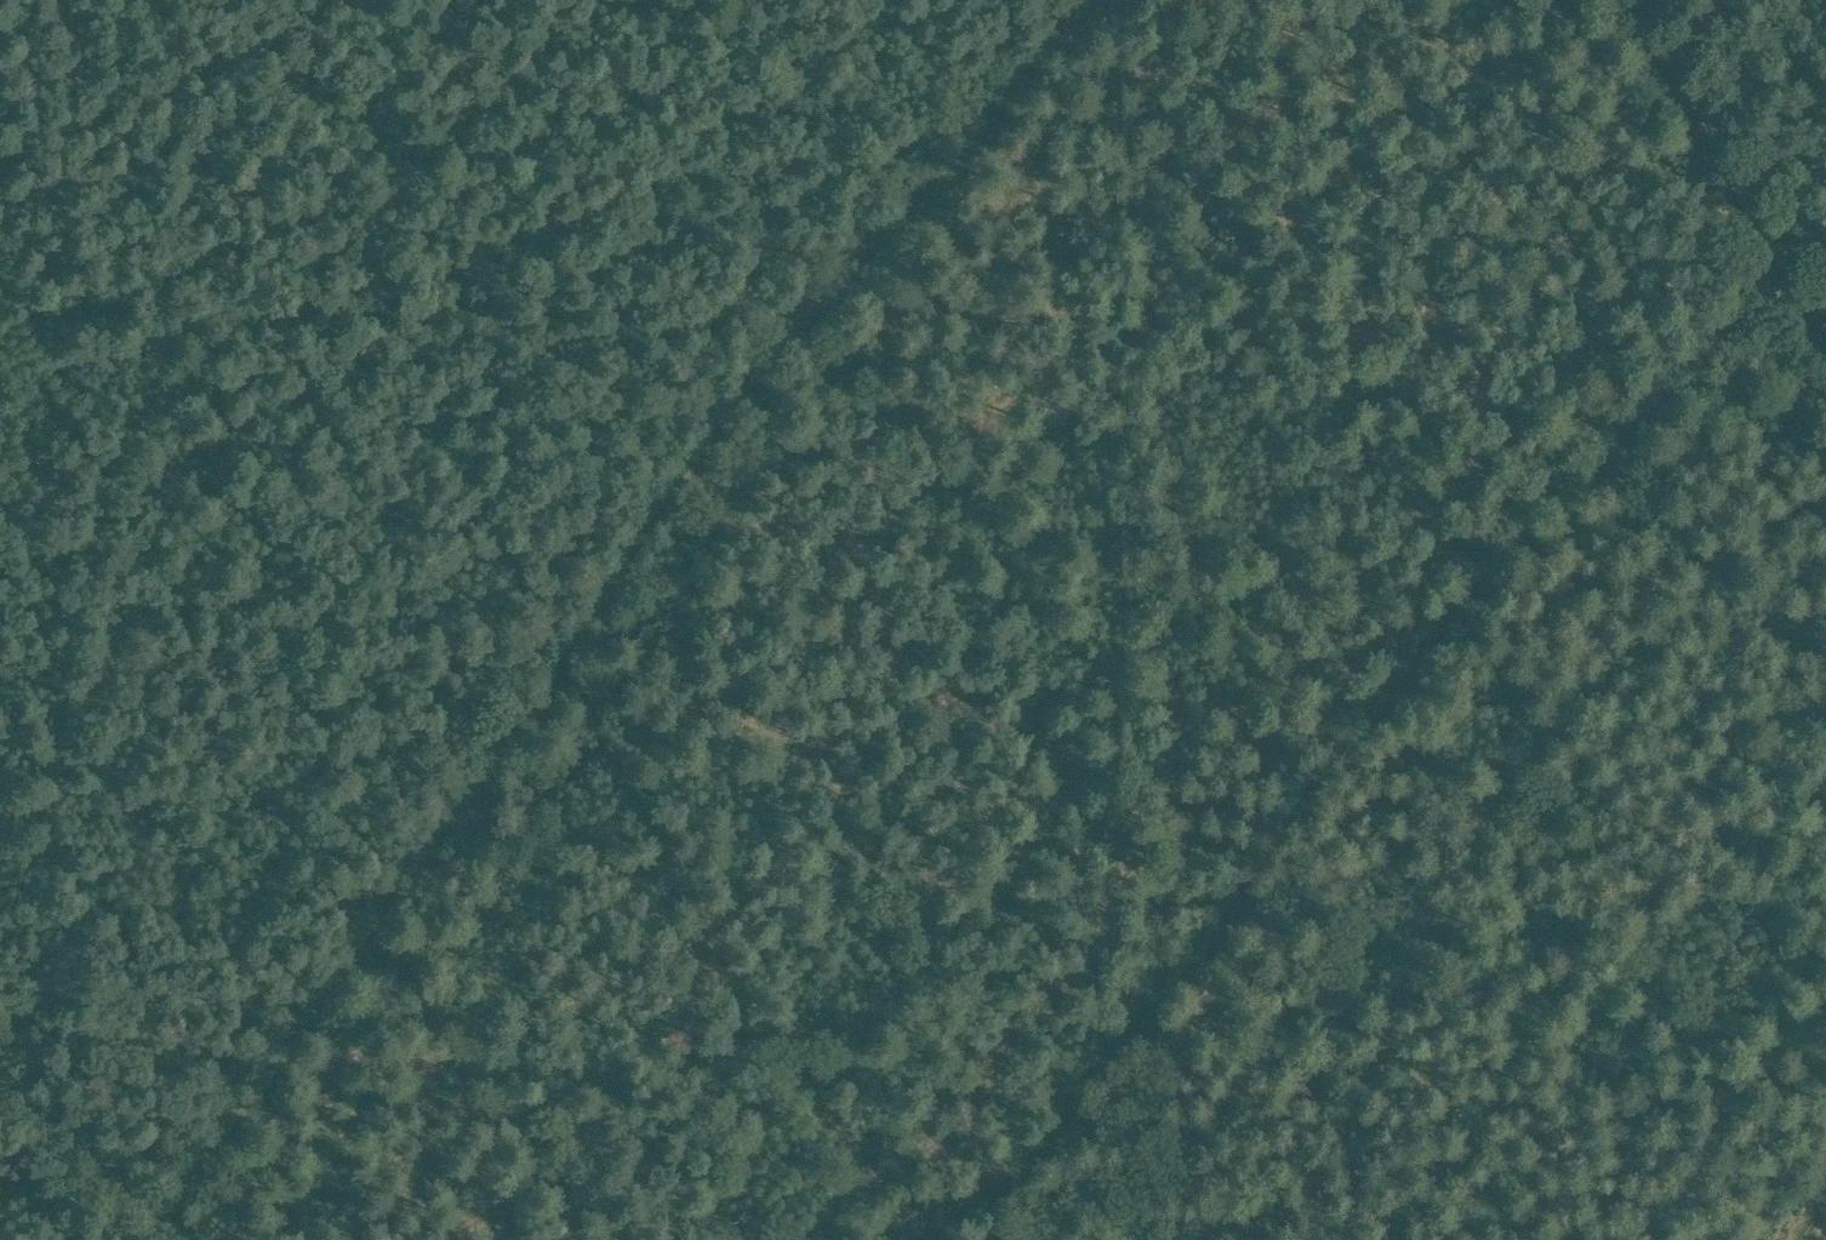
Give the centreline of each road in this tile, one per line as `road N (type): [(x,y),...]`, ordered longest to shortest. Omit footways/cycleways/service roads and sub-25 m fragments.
road 1 (track): [(0,1080),(190,1239)]
road 2 (track): [(1671,81),(1767,241)]

